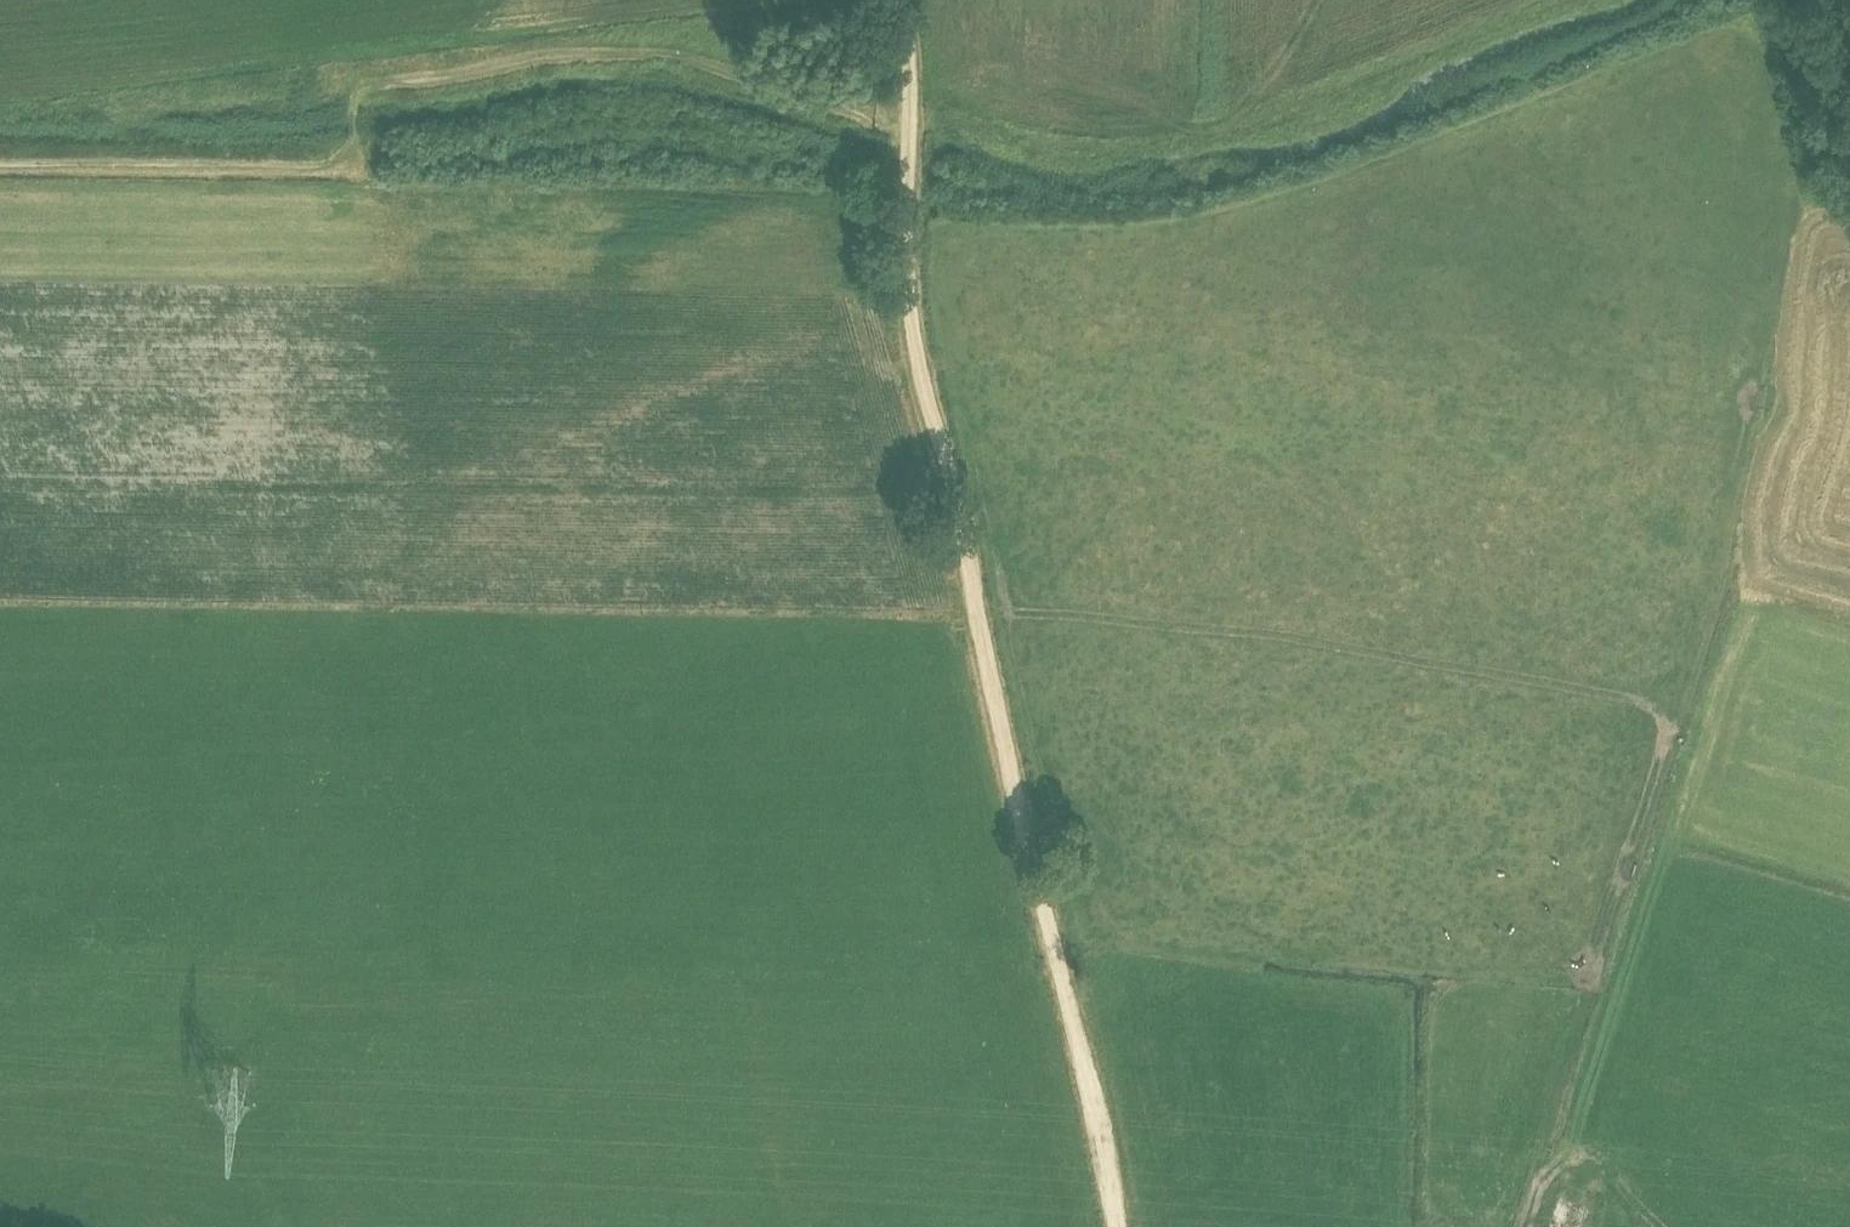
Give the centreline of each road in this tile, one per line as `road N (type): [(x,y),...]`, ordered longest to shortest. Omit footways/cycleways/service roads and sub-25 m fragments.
road 1 (track): [(1115,1226),(903,351),(907,119),(896,0)]
road 2 (track): [(1537,0),(1212,121),(1101,144),(907,119)]

